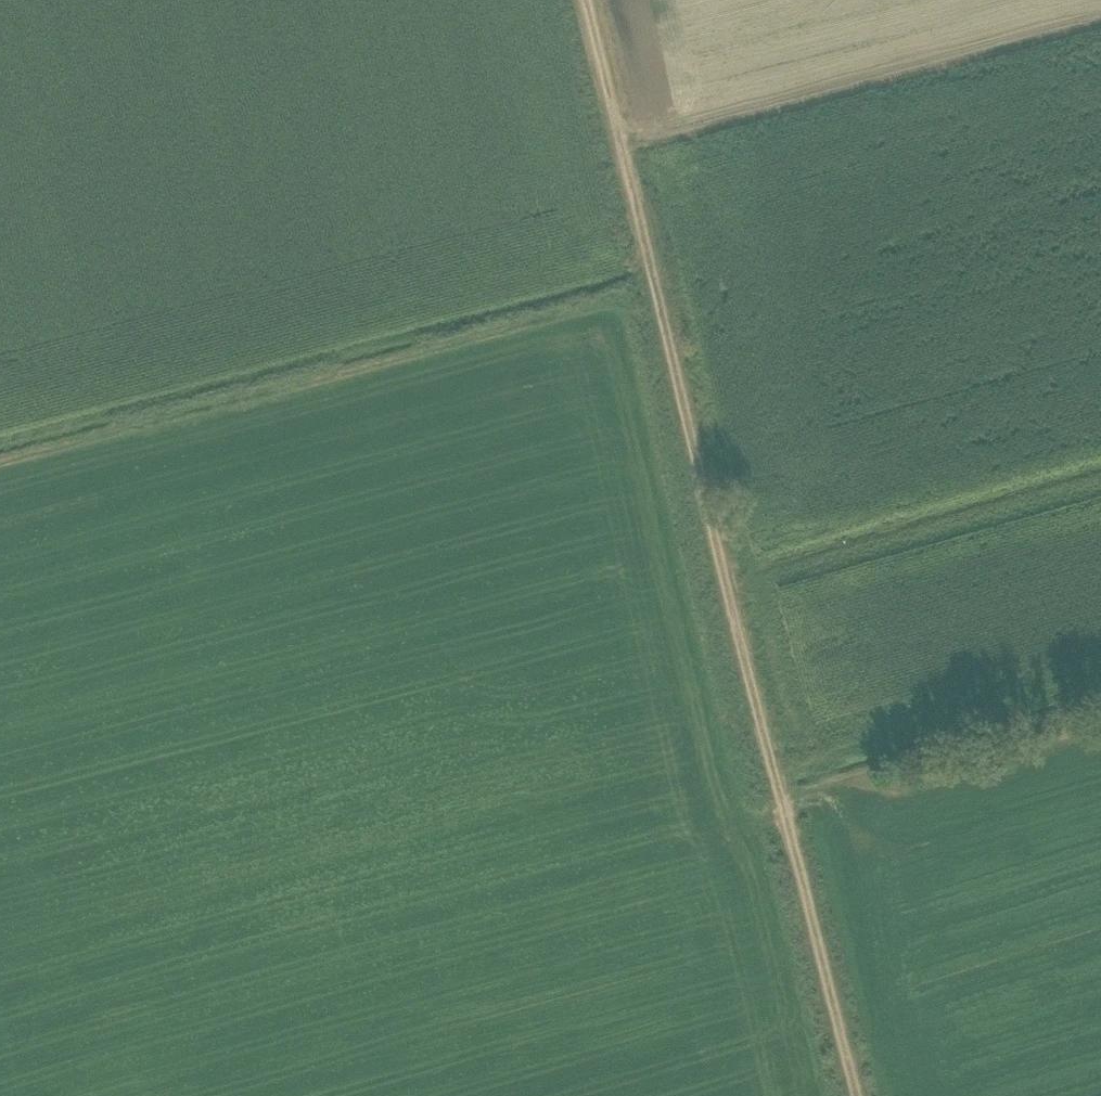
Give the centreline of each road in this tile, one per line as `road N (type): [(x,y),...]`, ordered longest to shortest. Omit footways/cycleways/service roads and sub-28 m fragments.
road 1 (track): [(587,0),(861,1095)]

